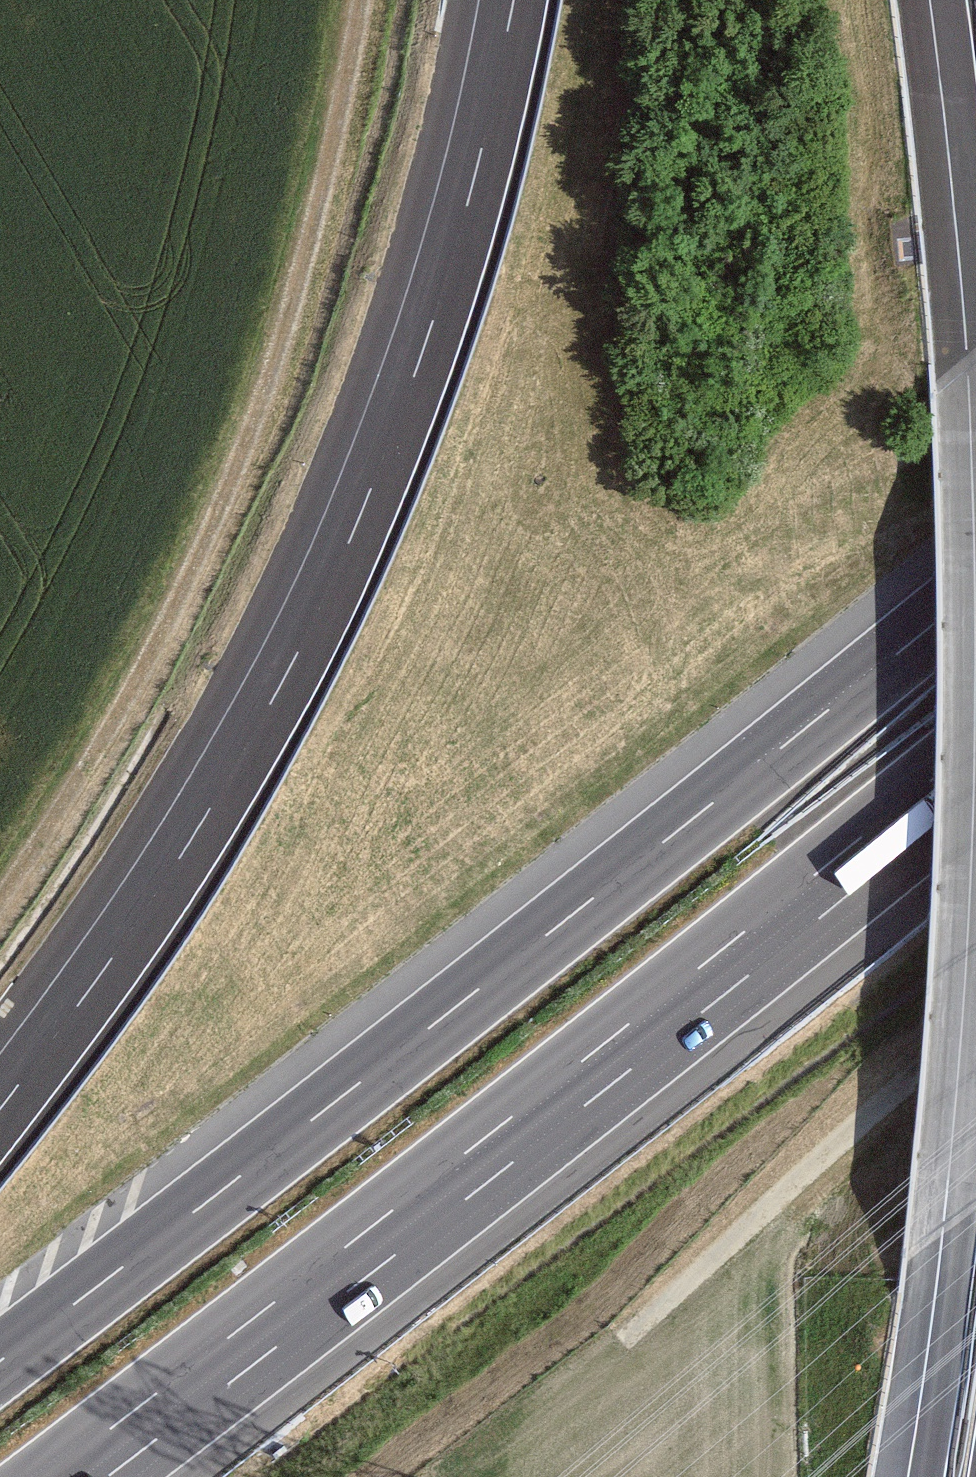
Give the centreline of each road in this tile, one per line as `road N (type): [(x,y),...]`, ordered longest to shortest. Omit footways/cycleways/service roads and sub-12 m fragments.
road 1 (motorway): [(975,591),(0,1361)]
road 2 (motorway): [(514,0),(475,176),(423,350),(361,513),(285,676),(195,833),(0,1109)]
road 3 (motorway): [(47,1476),(975,745)]
road 4 (track): [(0,903),(146,663),(209,535),(310,246),(361,0)]
road 5 (track): [(975,1022),(626,1339)]
road 6 (motorway): [(975,1066),(926,1476)]
road 7 (motorway): [(948,0),(975,250)]

